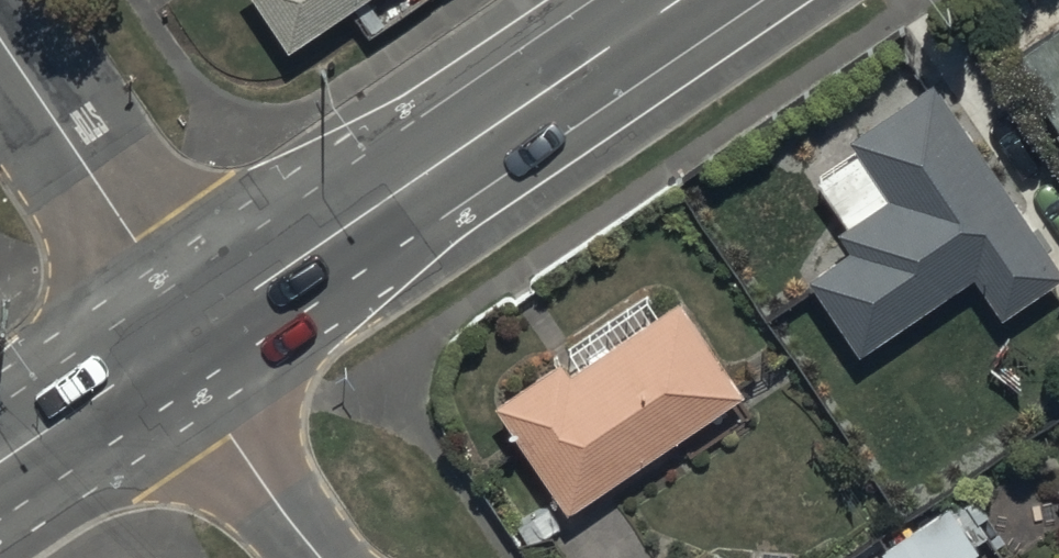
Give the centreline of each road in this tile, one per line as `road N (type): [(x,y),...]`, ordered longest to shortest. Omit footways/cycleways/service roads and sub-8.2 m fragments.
road 1 (secondary): [(183,339),(684,0)]
road 2 (residential): [(0,38),(121,220),(183,339)]
road 3 (residential): [(183,339),(242,452),(321,557)]
road 4 (secondary): [(0,465),(183,339)]

